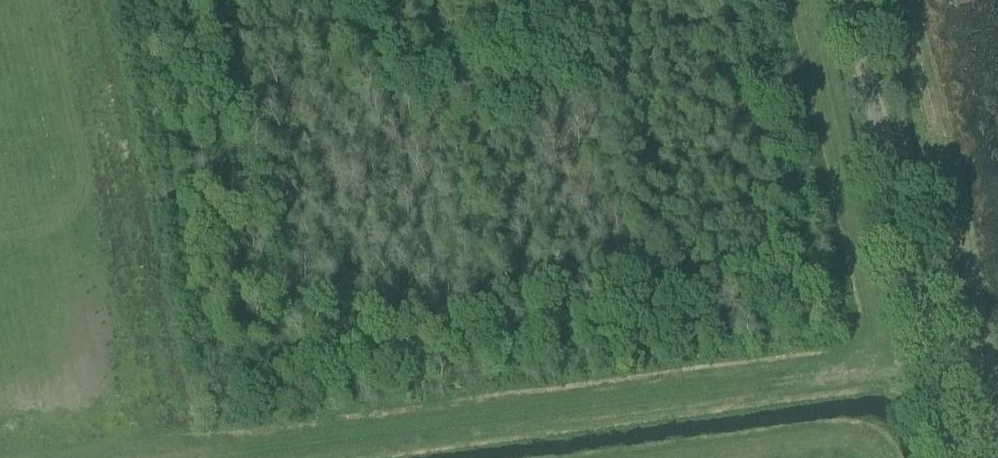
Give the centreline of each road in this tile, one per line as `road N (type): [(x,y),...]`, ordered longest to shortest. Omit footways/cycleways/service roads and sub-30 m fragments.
road 1 (track): [(336,436),(936,375)]
road 2 (unclassified): [(956,457),(847,0)]
road 3 (track): [(154,457),(336,436)]

